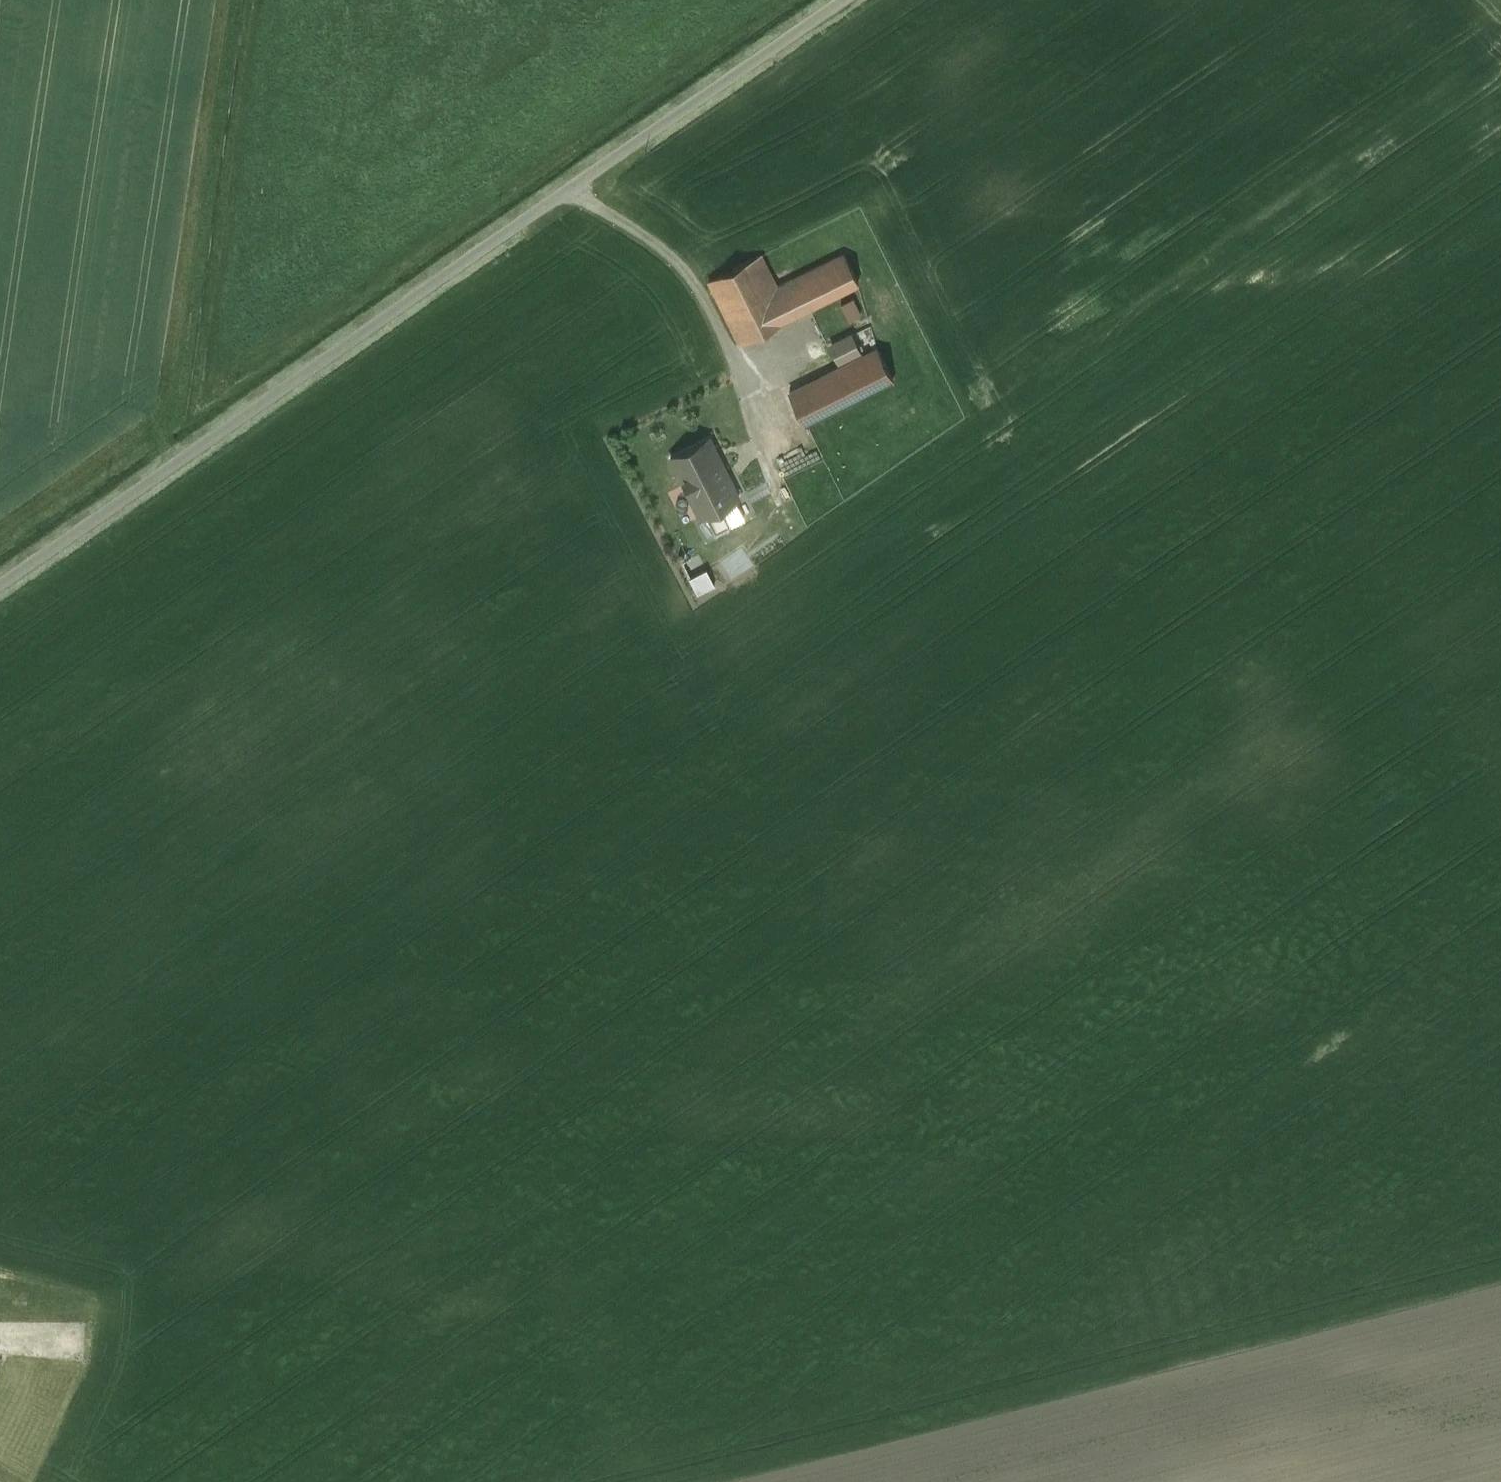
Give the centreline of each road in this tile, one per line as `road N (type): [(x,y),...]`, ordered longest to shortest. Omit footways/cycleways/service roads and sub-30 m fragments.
road 1 (unclassified): [(0,584),(846,0)]

